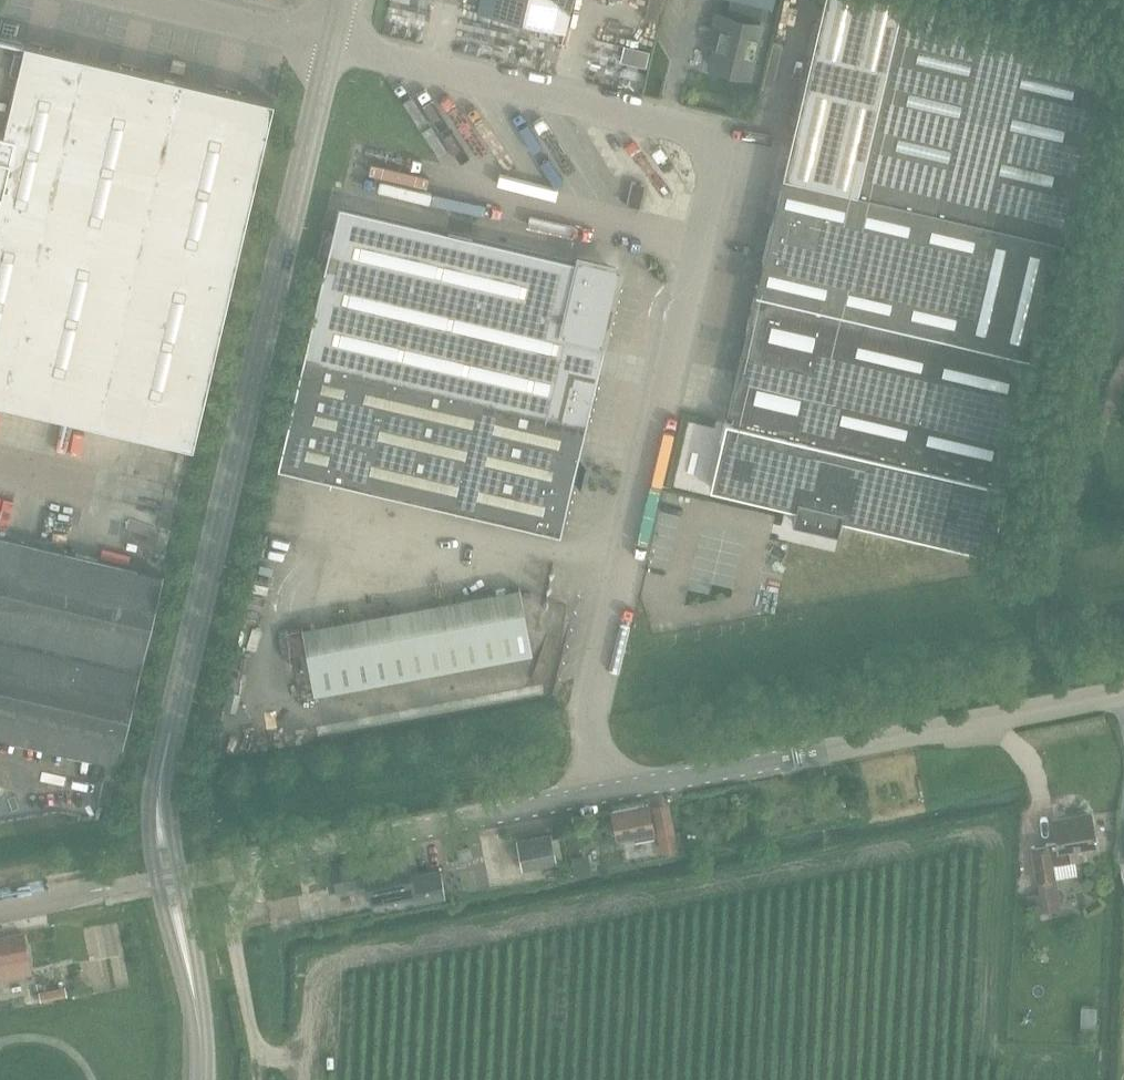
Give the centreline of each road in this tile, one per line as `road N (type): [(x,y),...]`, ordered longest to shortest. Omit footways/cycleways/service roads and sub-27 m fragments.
road 1 (track): [(1078,1079),(991,1047),(1000,832),(308,969),(301,1058)]
road 2 (tertiary): [(158,814),(161,774),(331,44)]
road 3 (unclassified): [(700,246),(594,695),(590,731),(602,795)]
road 4 (unclassified): [(602,795),(1123,693)]
road 5 (unclassified): [(331,44),(725,137),(700,246)]
road 6 (unclassified): [(228,866),(602,795)]
road 7 (unclassified): [(435,183),(700,246)]
road 8 (track): [(301,1058),(269,1055),(255,1043),(234,945),(246,863)]
road 9 (unclassified): [(146,0),(331,44)]
road 10 (tertiary): [(201,1079),(182,942)]
road 11 (tertiary): [(158,814),(150,852),(161,903),(182,942)]
road 12 (tertiary): [(182,942),(184,900),(158,814)]

